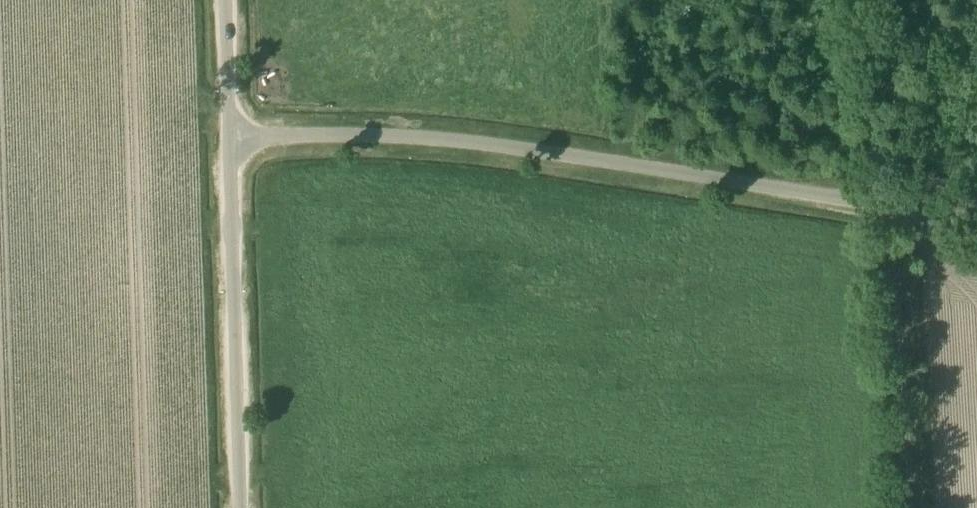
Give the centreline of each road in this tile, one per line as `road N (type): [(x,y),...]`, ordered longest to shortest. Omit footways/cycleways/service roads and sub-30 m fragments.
road 1 (unclassified): [(230,139),(471,143),(976,220)]
road 2 (track): [(917,507),(894,0)]
road 3 (unclassified): [(240,507),(230,139)]
road 4 (unclassified): [(230,139),(227,0)]

